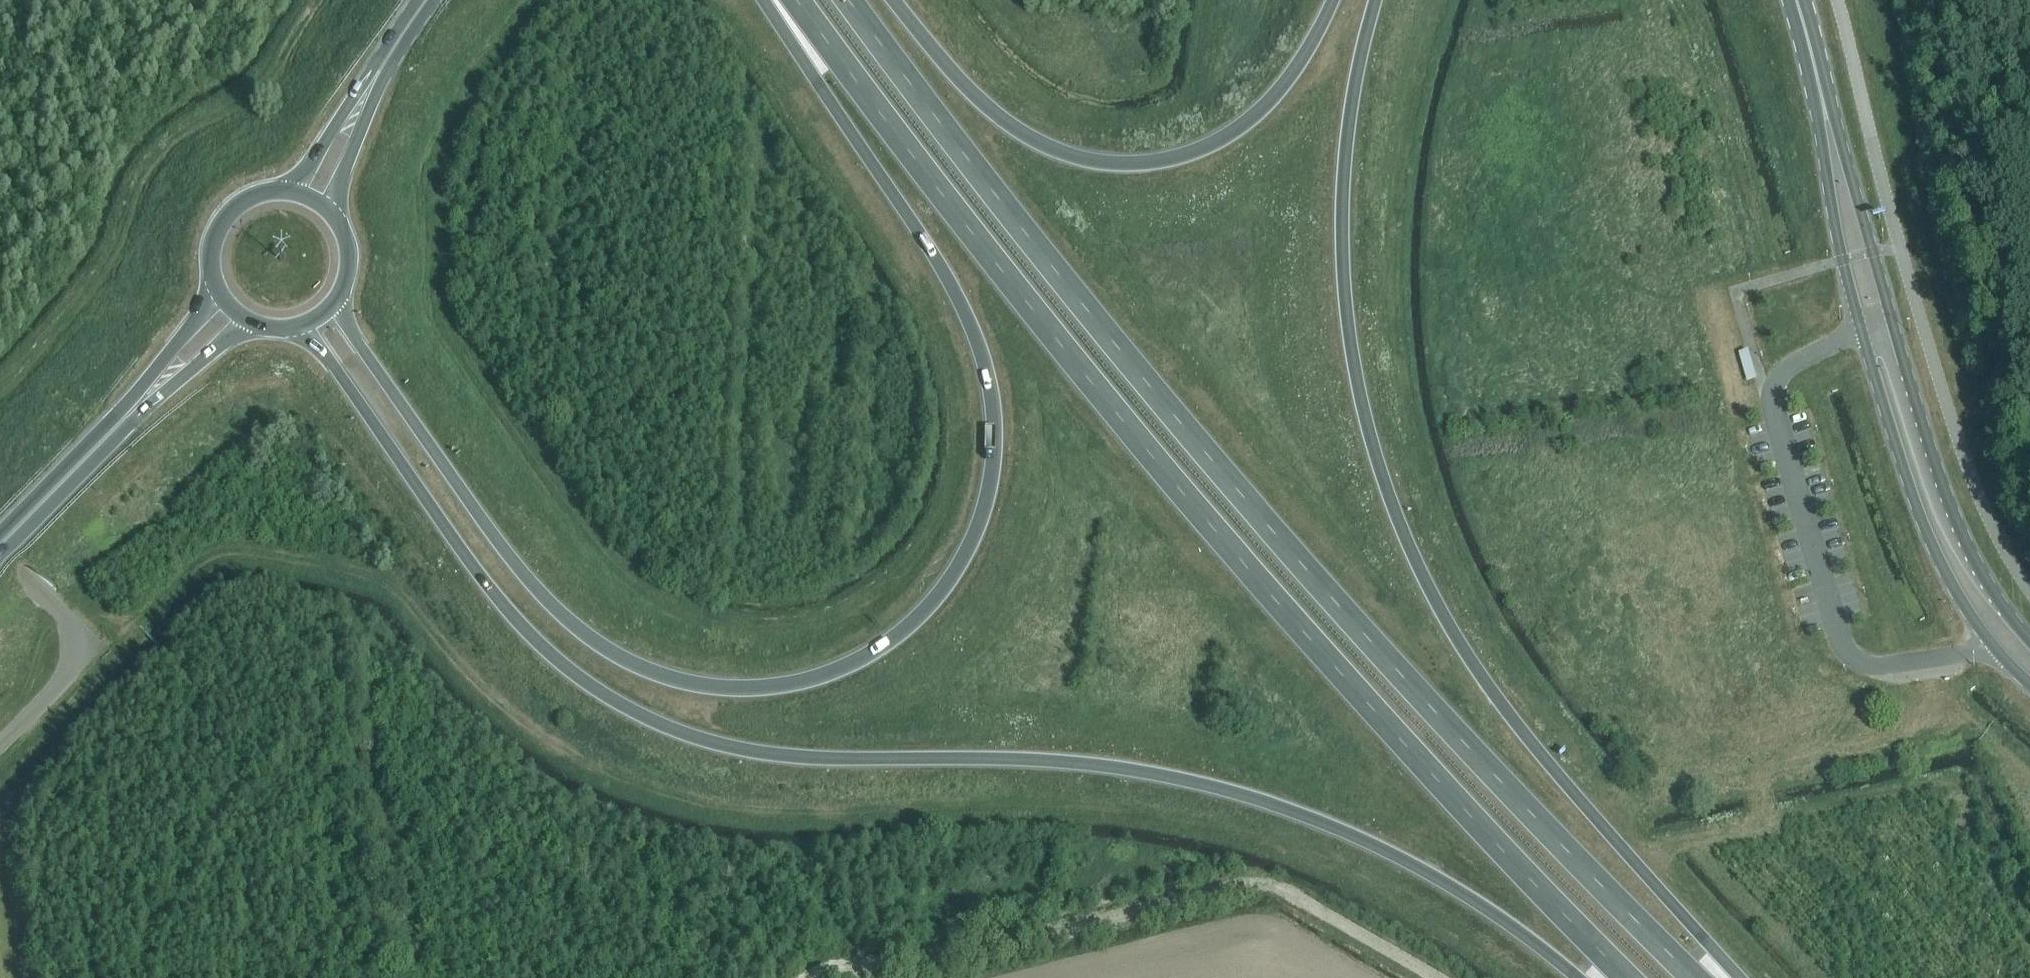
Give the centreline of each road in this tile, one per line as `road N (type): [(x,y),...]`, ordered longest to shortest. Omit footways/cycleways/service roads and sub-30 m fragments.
road 1 (trunk): [(303,323),(519,629),(605,698),(658,726),(781,758),(1106,767),(1238,795),(1294,812),(1442,882),(1578,977)]
road 2 (trunk): [(763,0),(931,251),(964,310),(989,388),(990,475),(979,520),(941,590),(877,650),(838,673),(755,690),(698,687),(620,657),(572,626),(482,529),(332,303)]
road 3 (trunk): [(1695,977),(1431,707),(1210,458),(849,0)]
road 4 (trunk): [(799,0),(997,267),(1235,562),(1628,977)]
road 5 (trunk): [(1736,977),(1503,707),(1425,577),(1371,443),(1347,299),(1343,223),(1354,97),(1376,0)]
road 6 (tertiary): [(1823,97),(1821,135),(1843,262),(1918,511),(1948,579),(2029,684)]
road 7 (tertiary): [(2029,640),(1988,590),(1950,511),(1823,97)]
road 8 (trunk): [(1332,0),(1304,55),(1259,114),(1204,150),(1136,165),(1098,162),(1034,139),(966,88),(890,0)]
road 9 (unclassified): [(0,555),(69,624),(76,654),(71,672),(0,744)]
road 10 (trunk): [(214,287),(112,431)]
road 11 (trunk): [(112,431),(146,413),(243,317)]
road 12 (trunk): [(0,547),(112,431)]
road 13 (trunk): [(292,190),(253,196),(220,225),(214,287)]
road 14 (trunk): [(334,217),(372,80)]
road 15 (trunk): [(372,80),(292,190)]

